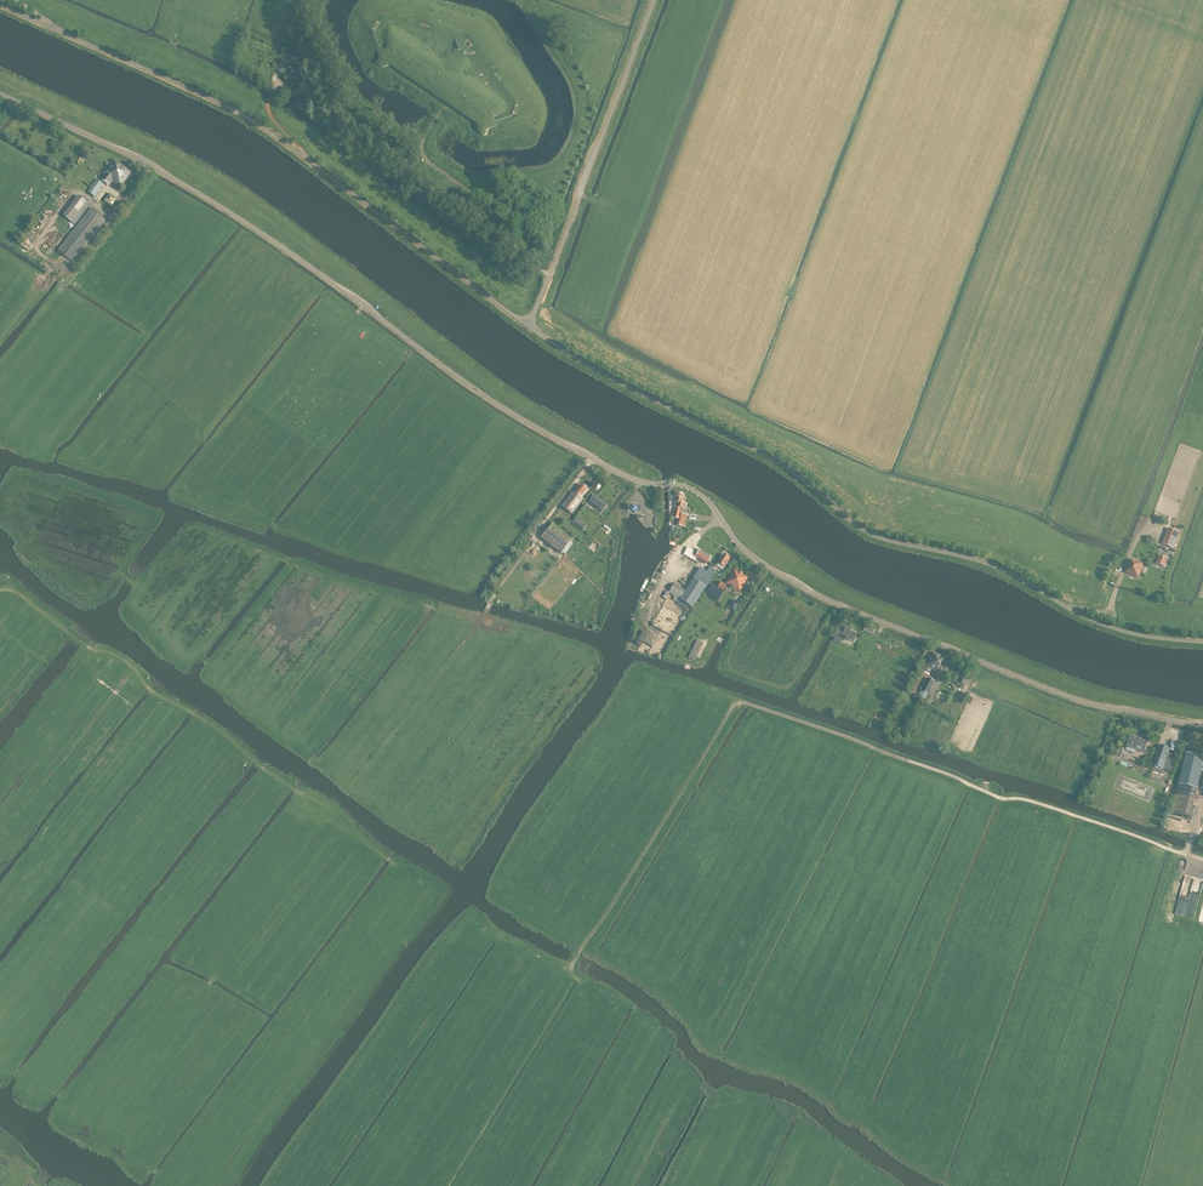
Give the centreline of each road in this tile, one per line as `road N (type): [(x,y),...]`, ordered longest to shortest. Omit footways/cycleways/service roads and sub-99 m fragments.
road 1 (tertiary): [(1202,725),(1068,696),(811,591),(747,551),(697,492),(630,478),(506,409),(186,185),(0,93)]
road 2 (track): [(576,1011),(589,987),(569,976),(580,949),(739,702),(960,777),(1001,799),(1022,799),(1186,854),(1202,800)]
road 3 (unclassified): [(1202,641),(1099,623),(995,565),(868,532),(784,465),(529,326)]
road 4 (unclassified): [(529,326),(237,111),(0,5)]
road 5 (track): [(395,865),(215,726),(155,692),(137,669),(92,649),(11,590),(0,591)]
road 6 (unclassified): [(529,326),(654,0)]

